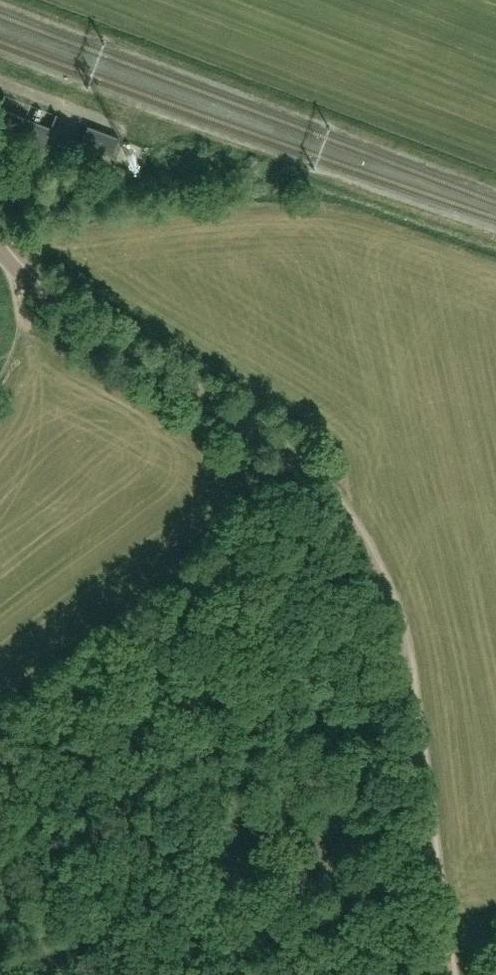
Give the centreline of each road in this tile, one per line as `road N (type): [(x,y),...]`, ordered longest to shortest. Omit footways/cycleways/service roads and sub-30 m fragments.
road 1 (unclassified): [(444,974),(405,707),(362,547),(326,492),(265,436),(69,320),(0,249)]

